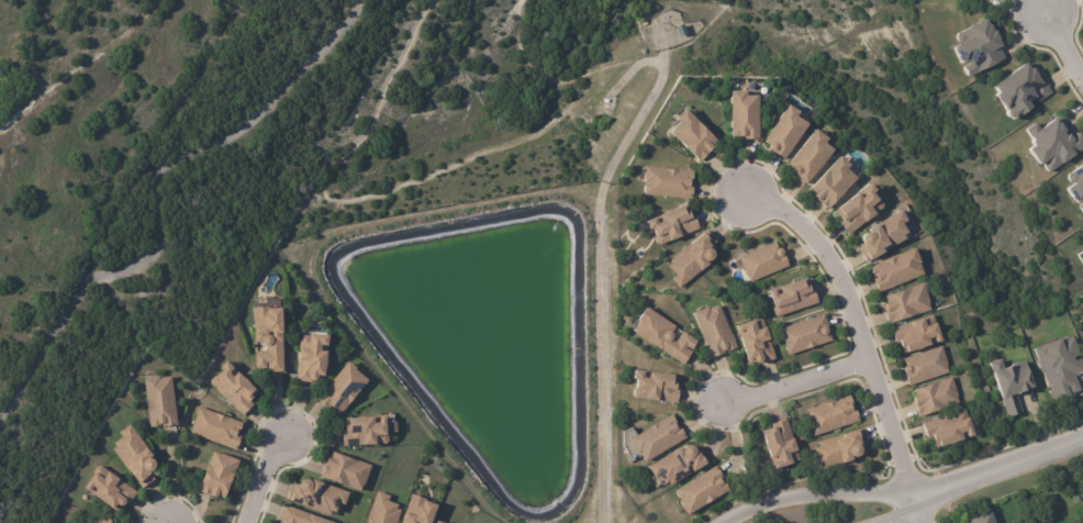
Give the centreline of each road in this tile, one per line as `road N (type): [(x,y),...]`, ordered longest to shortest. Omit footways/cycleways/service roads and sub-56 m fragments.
road 1 (residential): [(744,190),(795,226),(835,282),(905,478),(923,493)]
road 2 (residential): [(923,493),(794,493),(731,522)]
road 3 (residential): [(1082,423),(923,493)]
road 4 (residential): [(714,402),(864,358)]

